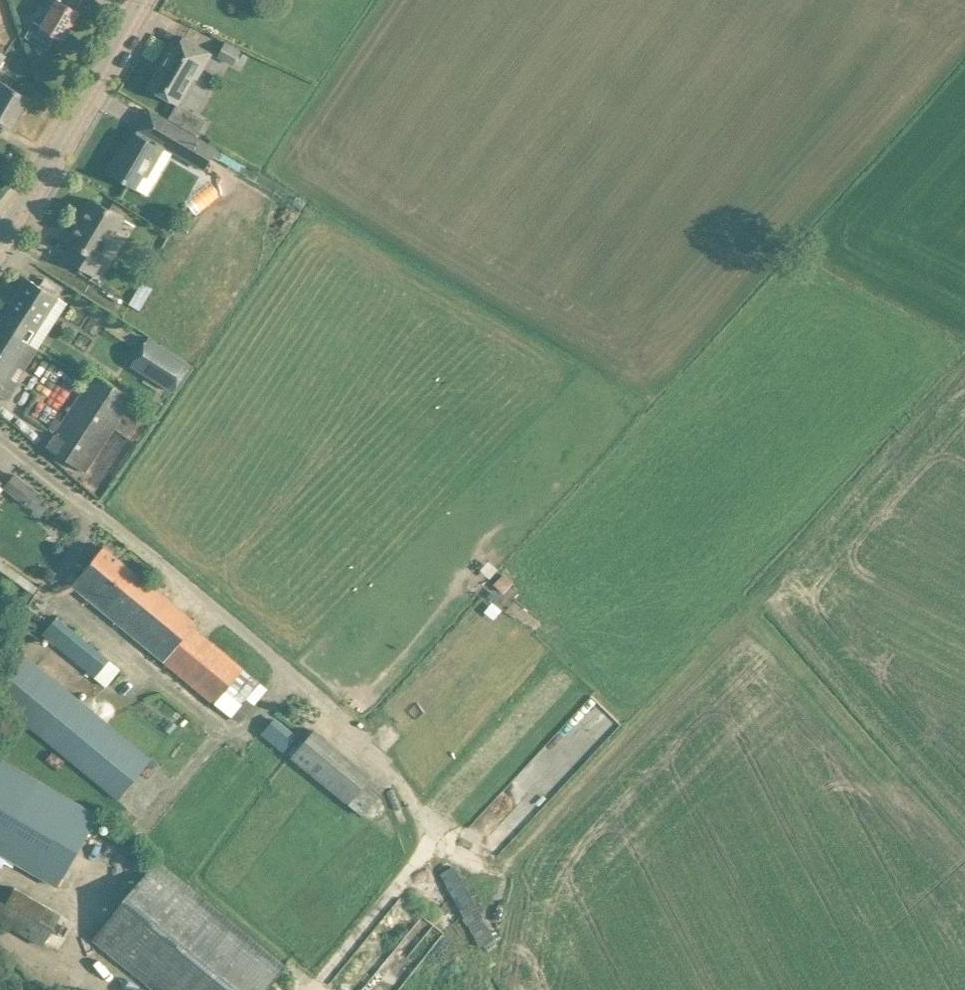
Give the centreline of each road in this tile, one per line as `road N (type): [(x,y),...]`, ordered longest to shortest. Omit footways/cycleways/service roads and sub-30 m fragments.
road 1 (residential): [(429,836),(383,750),(0,441)]
road 2 (tertiary): [(0,235),(136,0)]

